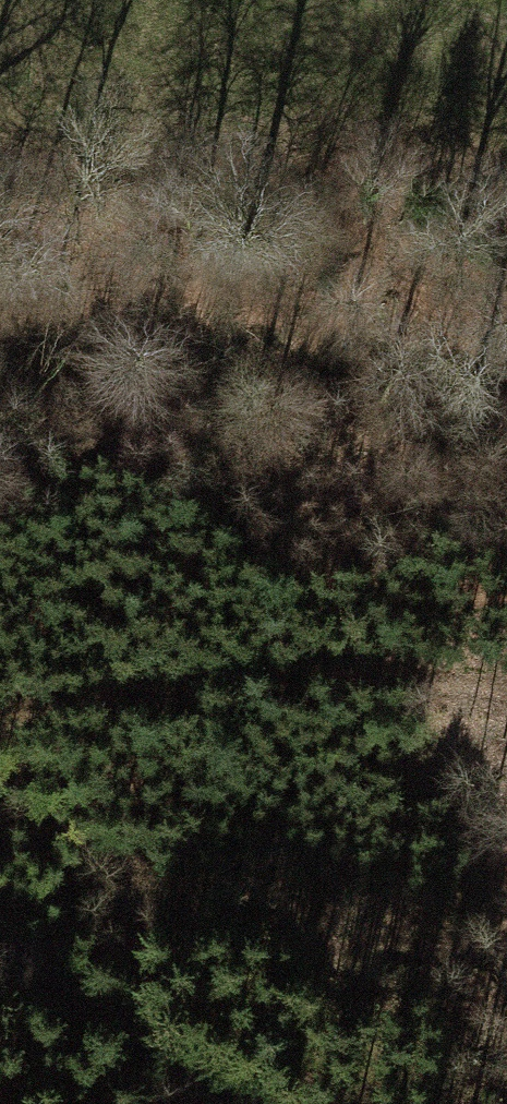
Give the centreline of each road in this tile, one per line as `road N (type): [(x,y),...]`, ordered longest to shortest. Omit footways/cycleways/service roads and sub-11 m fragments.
road 1 (motorway): [(0,910),(506,82)]
road 2 (motorway): [(237,0),(0,388)]
road 3 (track): [(266,1103),(212,1054),(42,962),(0,930)]

